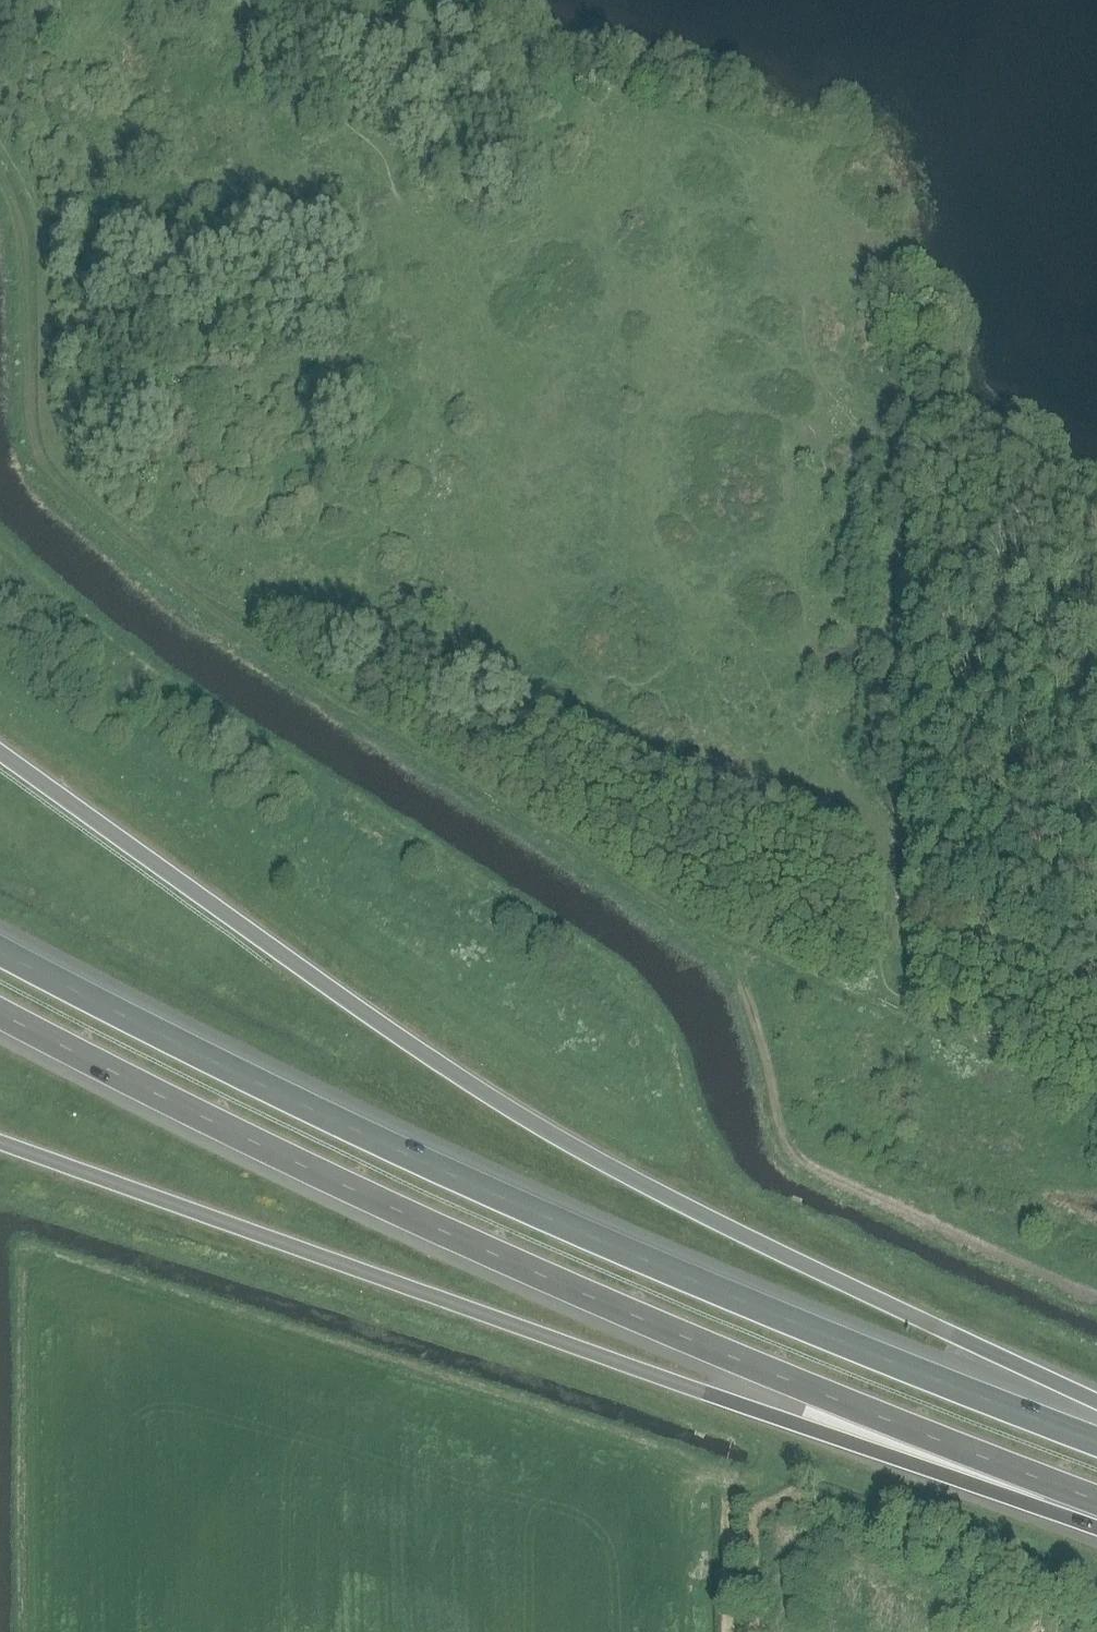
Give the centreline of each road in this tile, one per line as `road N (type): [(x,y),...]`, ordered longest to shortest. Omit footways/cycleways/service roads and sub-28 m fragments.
road 1 (motorway): [(1096,1401),(707,1217),(508,1108),(0,752)]
road 2 (motorway): [(1096,1441),(676,1275),(315,1113),(0,949)]
road 3 (motorway): [(0,1013),(292,1161),(649,1327),(1096,1499)]
road 4 (motorway): [(0,1142),(799,1425),(1096,1510)]

